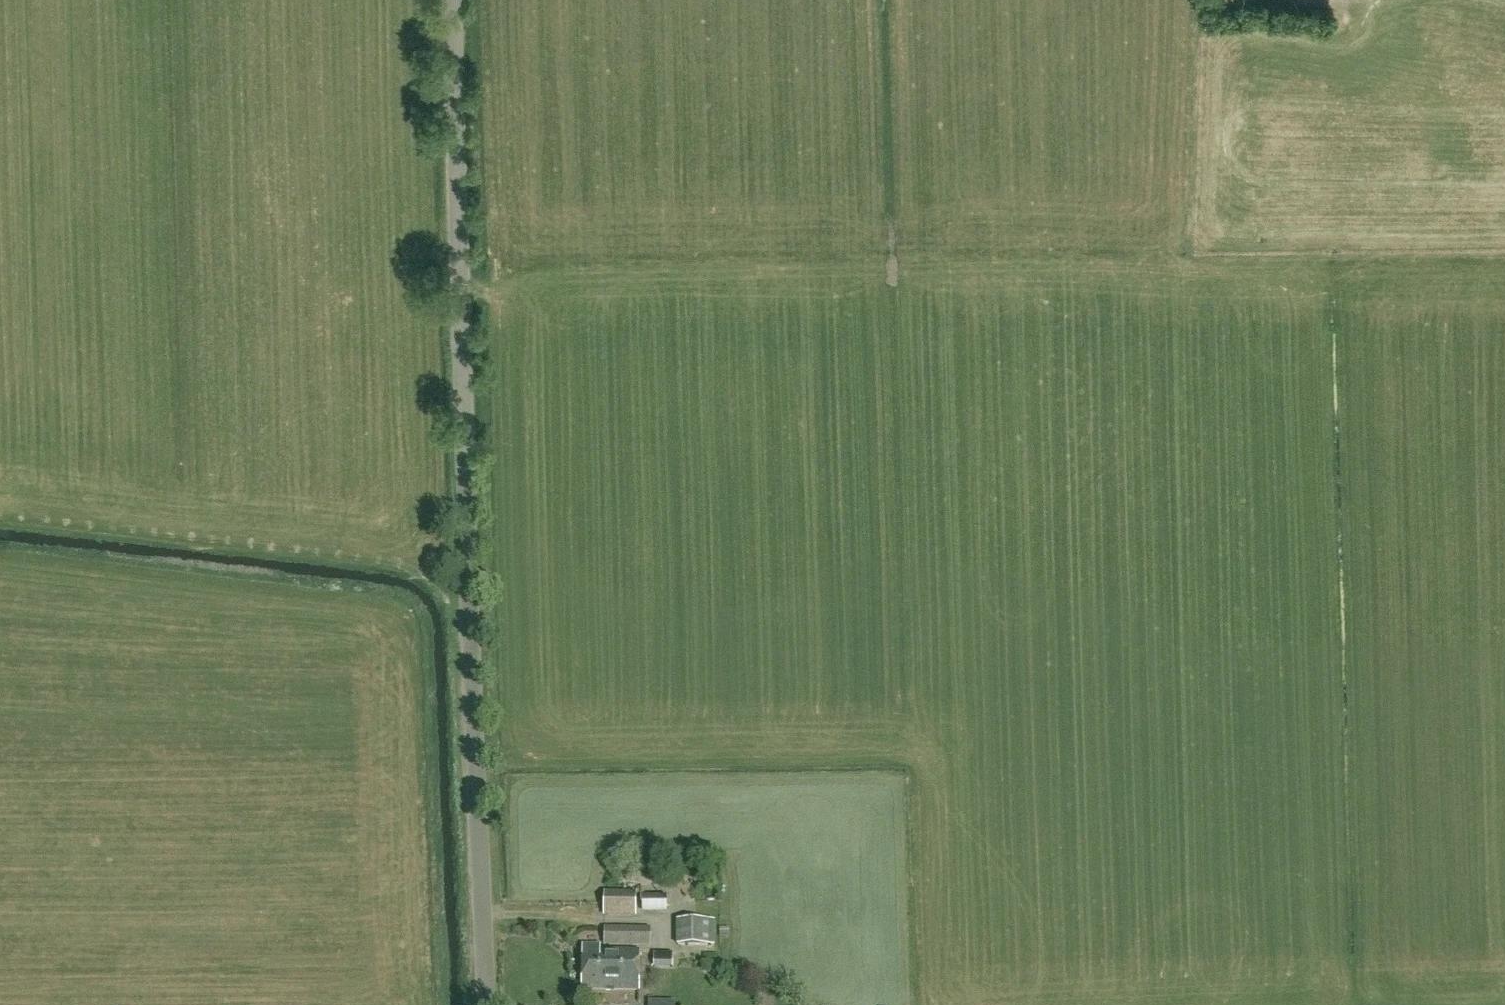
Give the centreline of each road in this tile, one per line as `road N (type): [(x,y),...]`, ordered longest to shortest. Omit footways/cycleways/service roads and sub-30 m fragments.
road 1 (unclassified): [(486,1004),(467,617),(456,0)]

